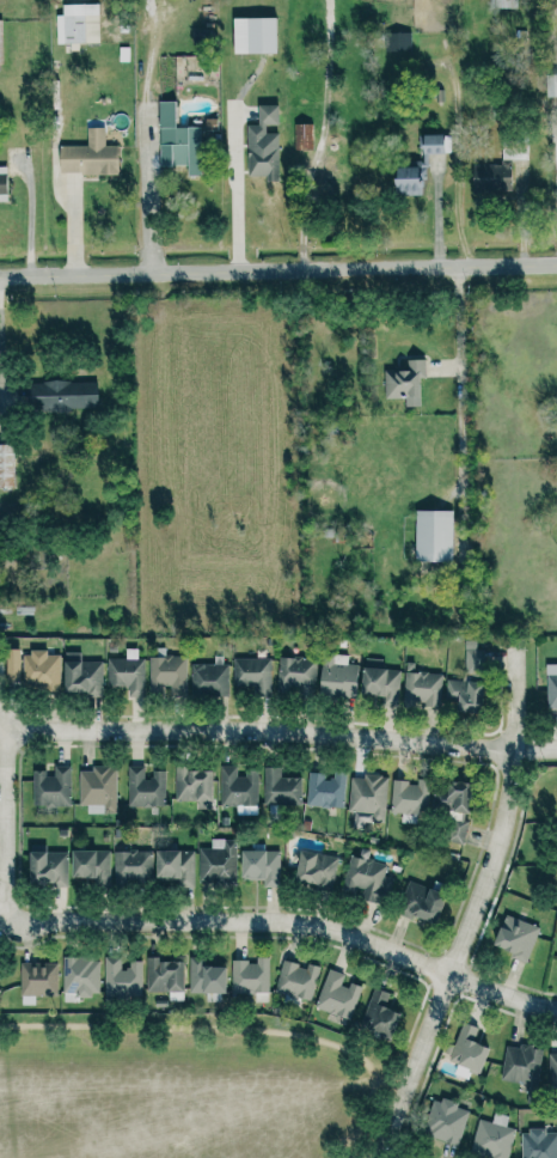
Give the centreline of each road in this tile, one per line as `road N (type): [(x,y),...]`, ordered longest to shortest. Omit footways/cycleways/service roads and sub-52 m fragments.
road 1 (residential): [(556,1009),(298,925),(11,921)]
road 2 (residential): [(0,275),(556,265)]
road 3 (residential): [(8,736),(243,731),(556,749)]
road 4 (residential): [(378,1157),(496,846),(514,750),(510,639)]
road 5 (residential): [(8,736),(1,903),(11,921)]

